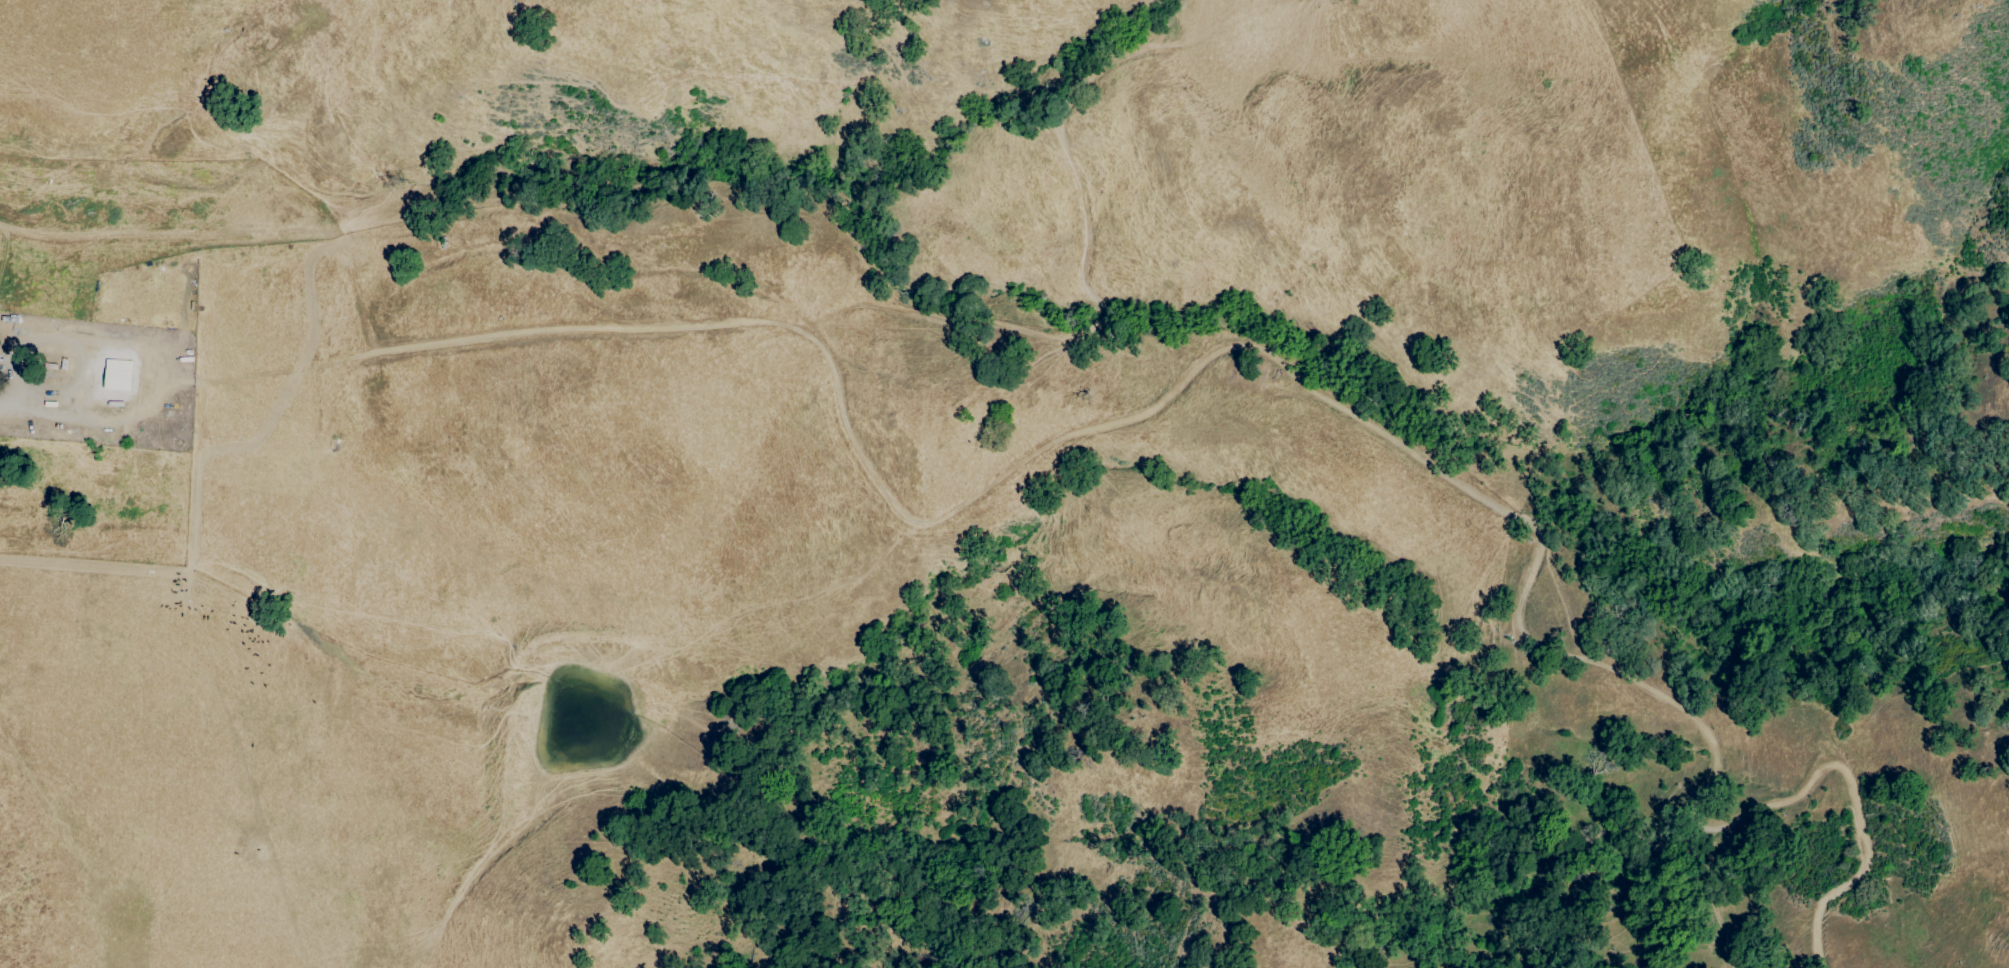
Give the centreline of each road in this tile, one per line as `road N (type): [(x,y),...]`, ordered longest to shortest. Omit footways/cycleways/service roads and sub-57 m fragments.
road 1 (track): [(1824,967),(1813,910),(1861,874),(1866,838),(1847,776),(1829,766),(1791,800),(1723,828),(1709,803),(1717,758),(1693,711),(1606,663),(1533,641),(1516,613),(1539,553),(1532,523),(1318,394),(1259,347),(1225,348),(1195,364),(1150,412),(1056,440),(948,515),(920,524),(900,516),(842,425),(821,347),(793,327),(756,321),(572,329),(201,380)]

